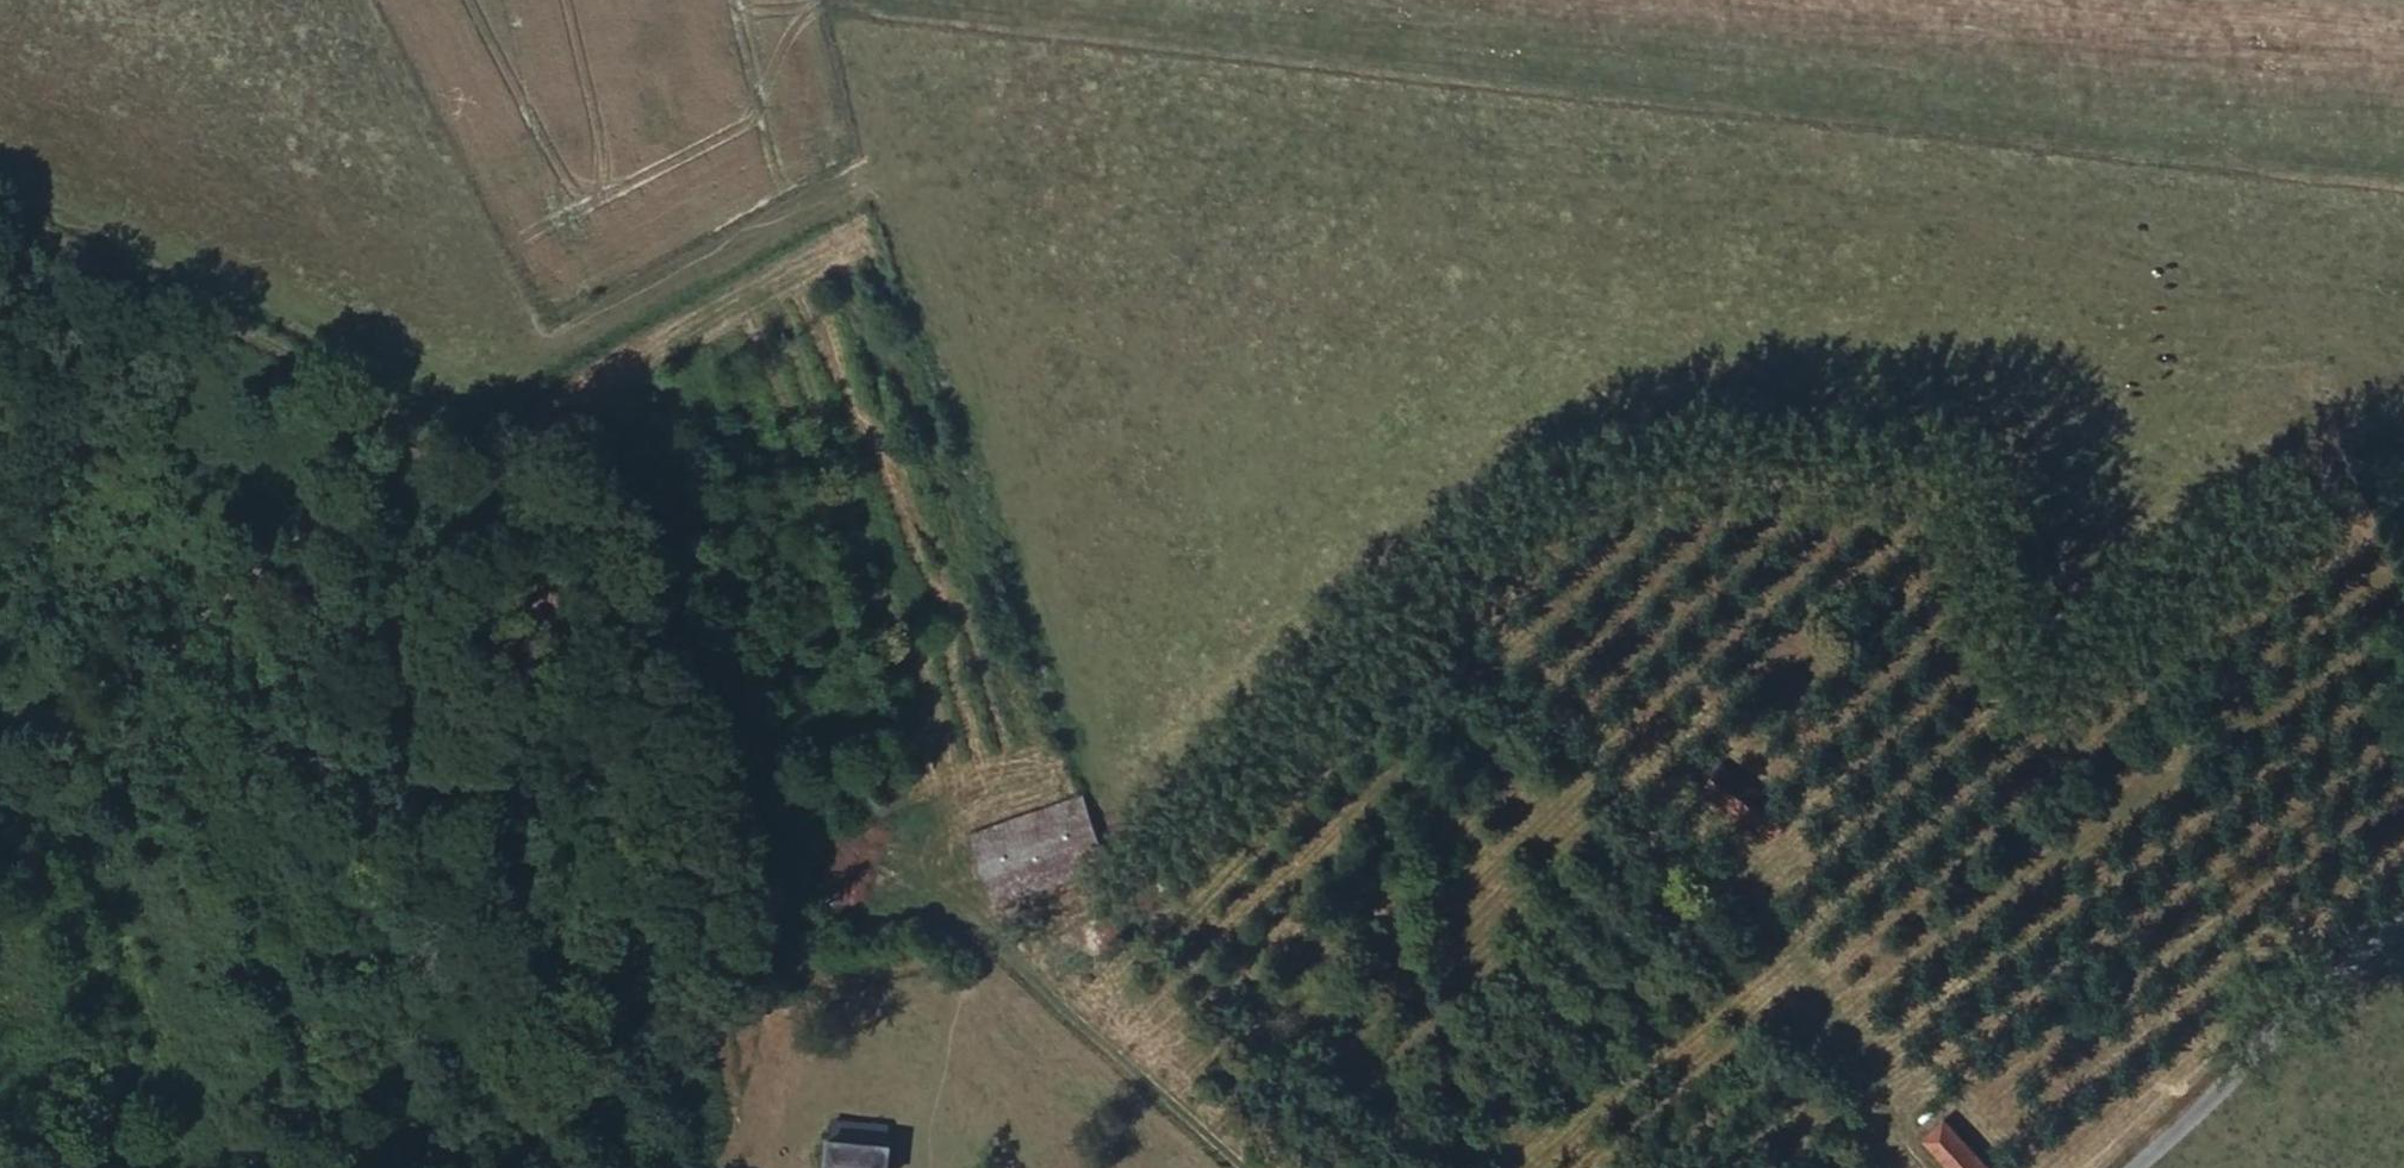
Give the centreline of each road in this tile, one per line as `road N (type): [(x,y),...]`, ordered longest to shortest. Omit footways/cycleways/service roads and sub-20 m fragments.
road 1 (unclassified): [(2403,939),(2127,1167)]

